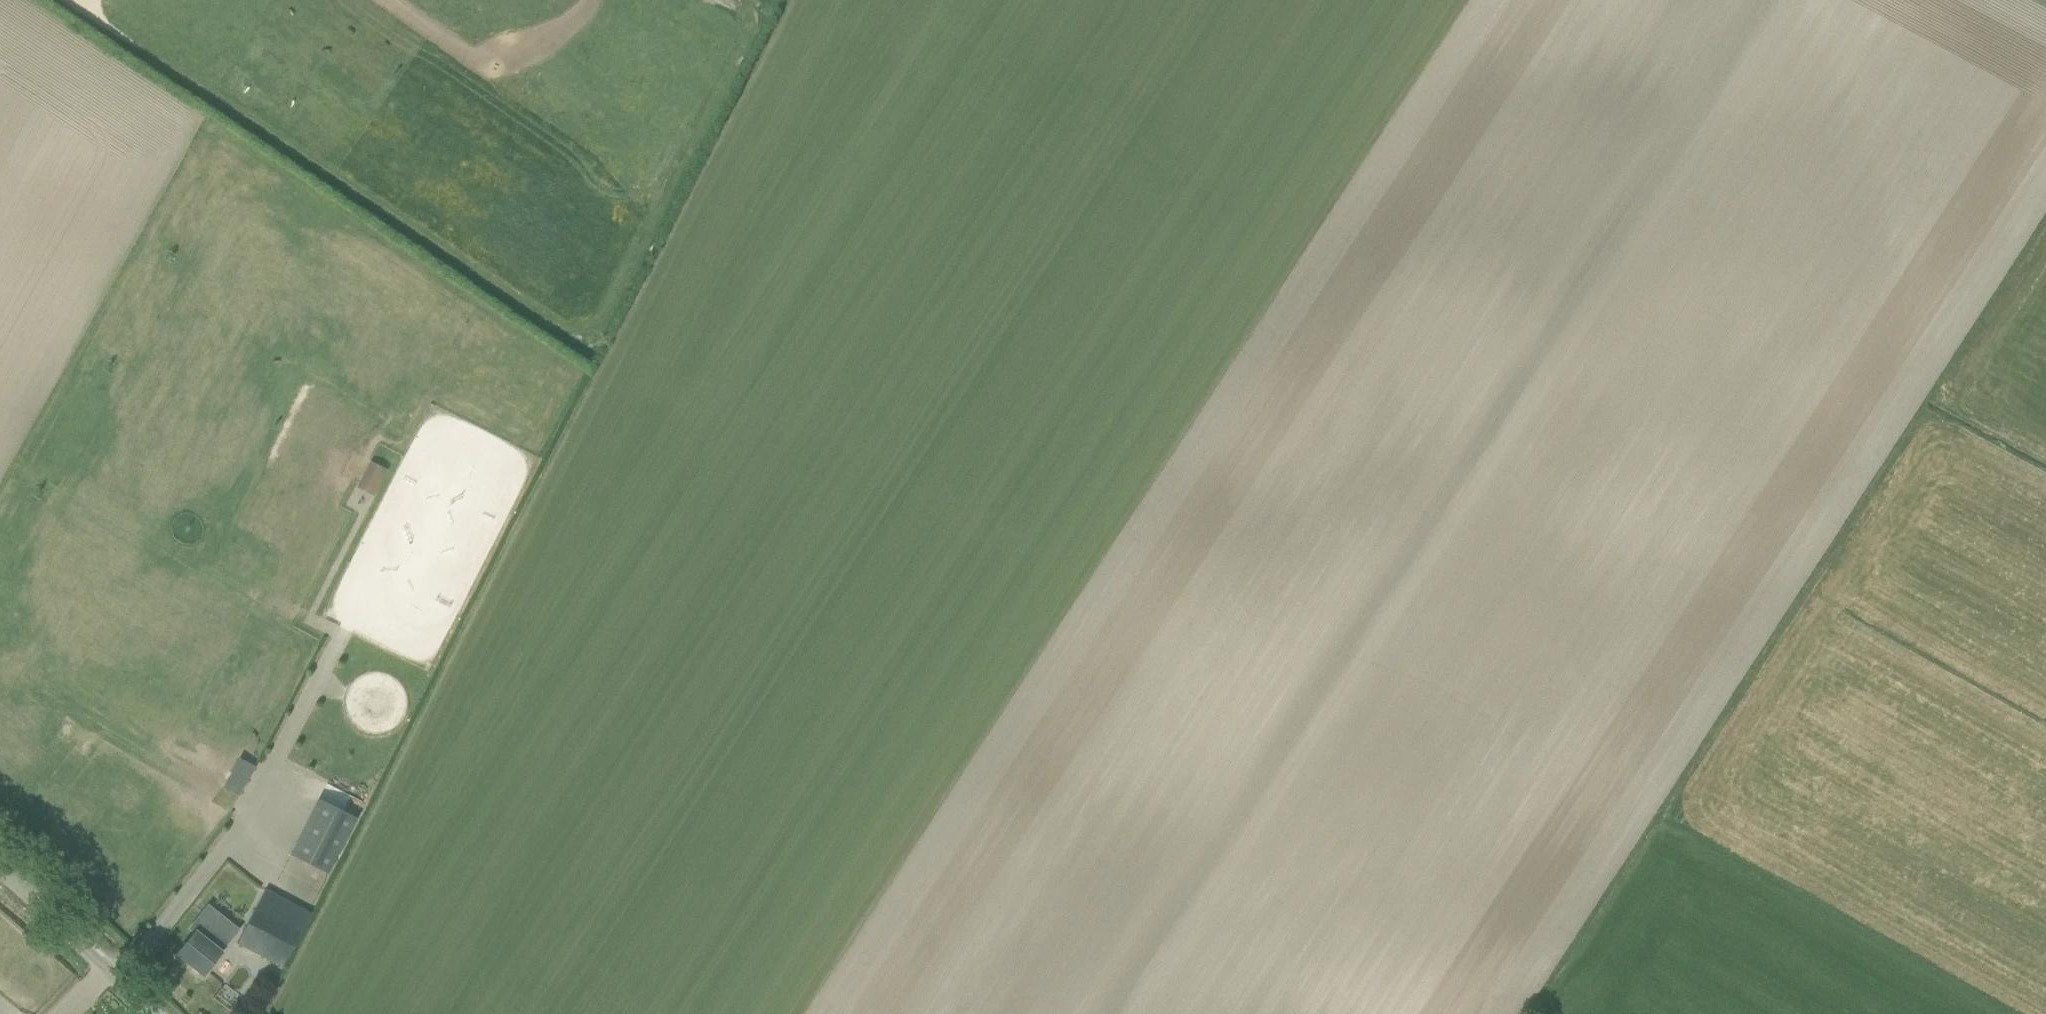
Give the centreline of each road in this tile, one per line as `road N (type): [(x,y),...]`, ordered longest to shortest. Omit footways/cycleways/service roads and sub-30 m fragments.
road 1 (unclassified): [(172,1013),(0,867)]

